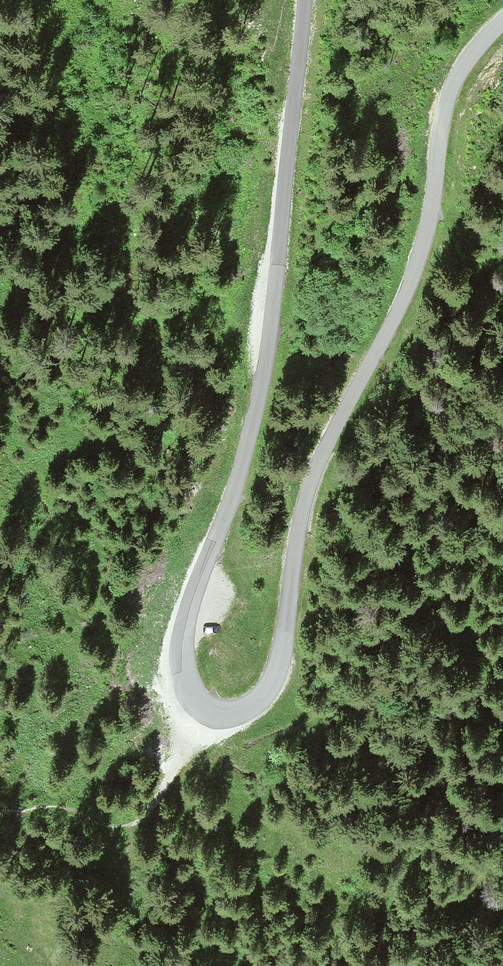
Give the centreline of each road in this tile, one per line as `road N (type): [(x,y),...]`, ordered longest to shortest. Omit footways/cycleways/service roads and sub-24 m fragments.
road 1 (unclassified): [(302,0),(273,298),(248,446),(183,640),(193,697),(220,713),(256,702),(277,670),(310,485),(415,269),(454,81),(502,21)]
road 2 (track): [(203,707),(139,702),(0,393)]

